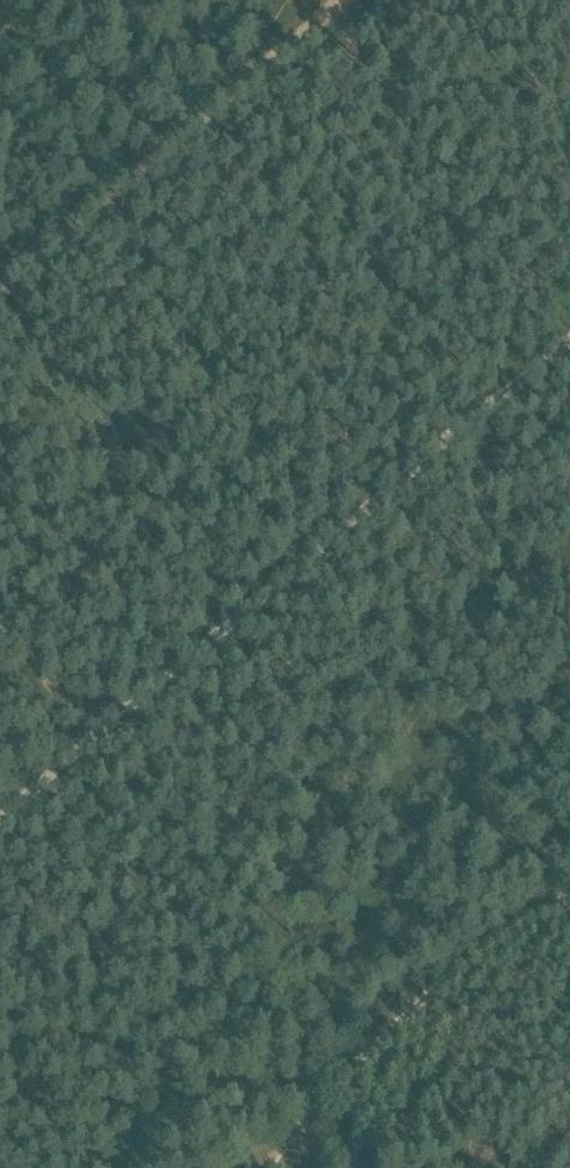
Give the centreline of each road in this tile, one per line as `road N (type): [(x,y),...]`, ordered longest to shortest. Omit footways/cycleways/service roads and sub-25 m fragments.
road 1 (track): [(269,1167),(319,1102),(400,1018),(488,943),(569,895)]
road 2 (track): [(221,98),(0,283)]
road 3 (track): [(338,0),(221,98)]

